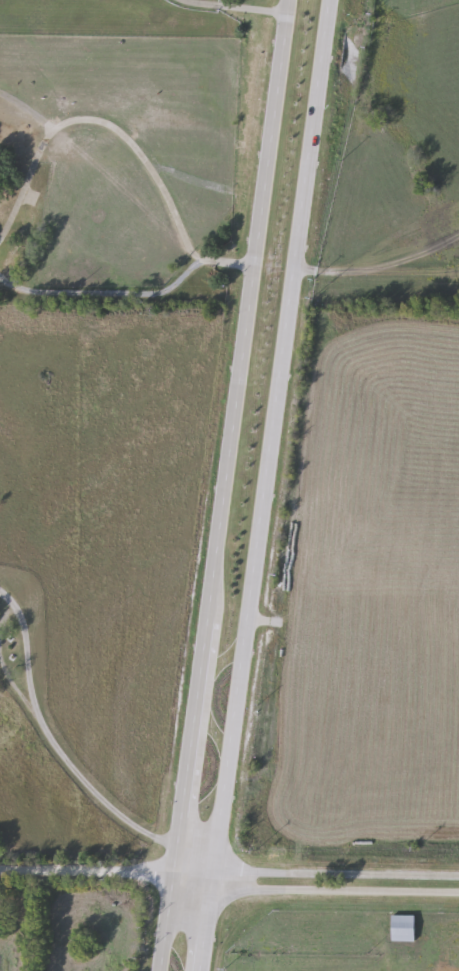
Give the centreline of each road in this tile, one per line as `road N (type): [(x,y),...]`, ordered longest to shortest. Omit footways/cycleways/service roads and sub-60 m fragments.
road 1 (primary): [(286,0),(154,970)]
road 2 (primary): [(193,970),(323,0)]
road 3 (residential): [(458,874),(246,870),(203,885),(458,893)]
road 4 (residential): [(203,885),(92,870),(0,872)]

